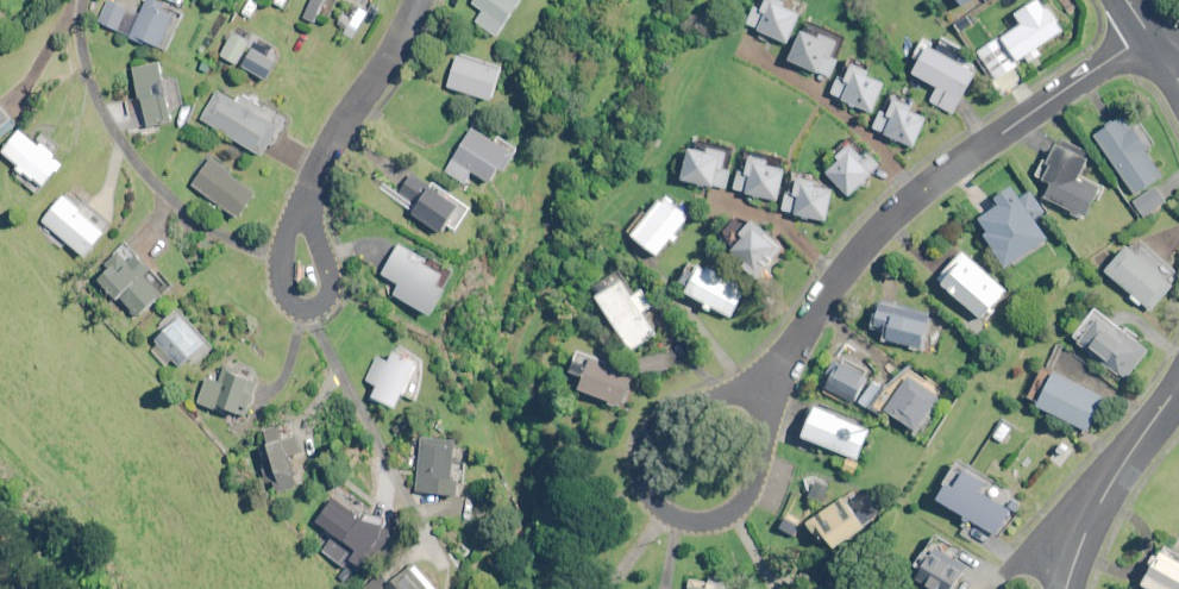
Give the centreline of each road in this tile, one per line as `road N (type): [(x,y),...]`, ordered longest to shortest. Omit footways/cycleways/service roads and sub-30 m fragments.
road 1 (residential): [(1148,33),(911,202),(843,275),(765,384)]
road 2 (residential): [(1178,386),(1105,495),(1064,588)]
road 3 (residential): [(674,517),(650,498),(638,470),(647,430),(670,410),(765,384)]
road 4 (residential): [(418,0),(310,195)]
road 5 (residential): [(765,384),(767,450),(744,502),(725,518),(674,517)]
road 6 (residential): [(308,313),(285,302),(276,280),(285,230),(310,195)]
road 7 (residential): [(310,195),(333,292),(308,313)]

